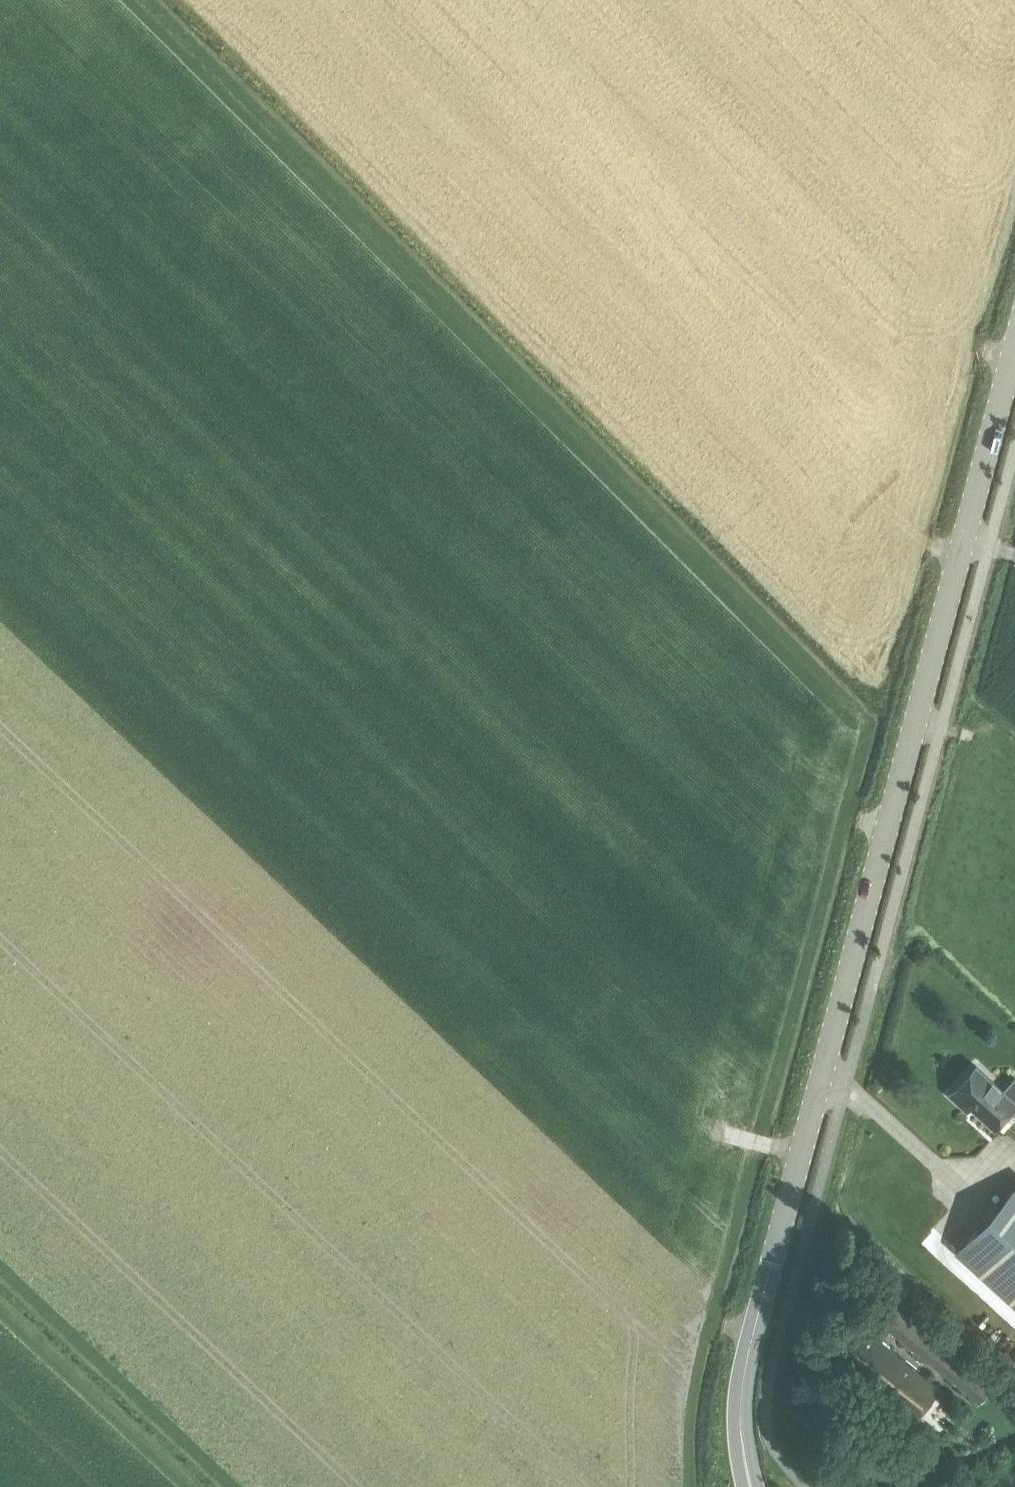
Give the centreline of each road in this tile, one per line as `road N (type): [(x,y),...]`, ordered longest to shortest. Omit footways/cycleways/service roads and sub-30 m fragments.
road 1 (tertiary): [(751,1486),(740,1416),(746,1364),(1014,361)]

